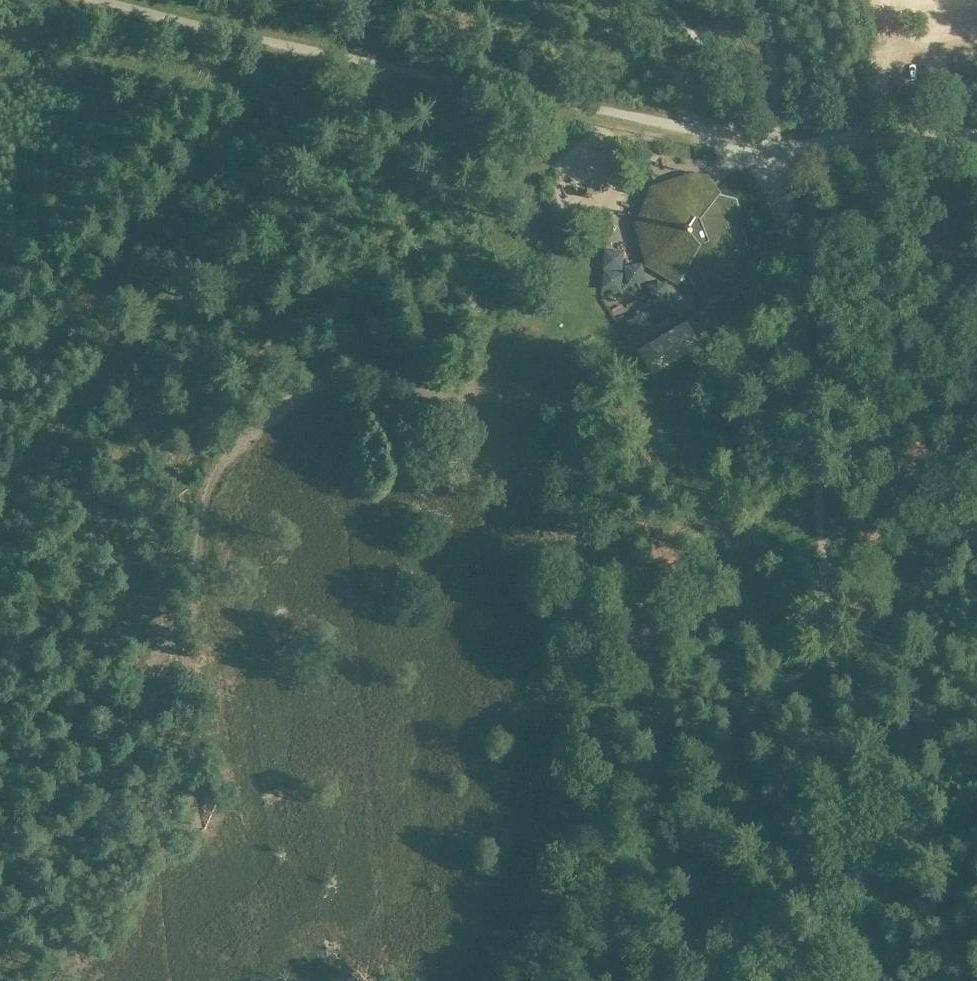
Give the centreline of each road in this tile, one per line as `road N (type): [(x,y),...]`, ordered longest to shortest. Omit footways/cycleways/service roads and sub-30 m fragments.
road 1 (track): [(0,511),(365,51)]
road 2 (track): [(976,290),(940,333),(803,410),(695,443),(596,420)]
road 3 (track): [(976,377),(958,348),(955,316),(905,285),(828,255),(785,213)]
road 4 (unclassified): [(976,143),(788,149)]
road 5 (track): [(773,145),(760,0)]

